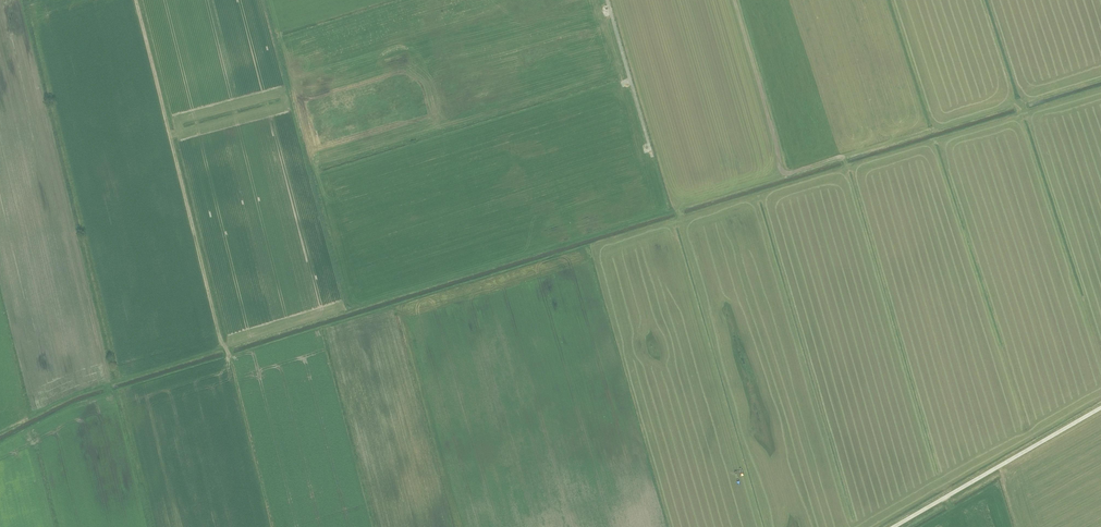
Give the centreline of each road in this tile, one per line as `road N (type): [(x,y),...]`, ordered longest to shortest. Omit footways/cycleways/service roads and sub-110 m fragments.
road 1 (unclassified): [(893,526),(1100,408)]

